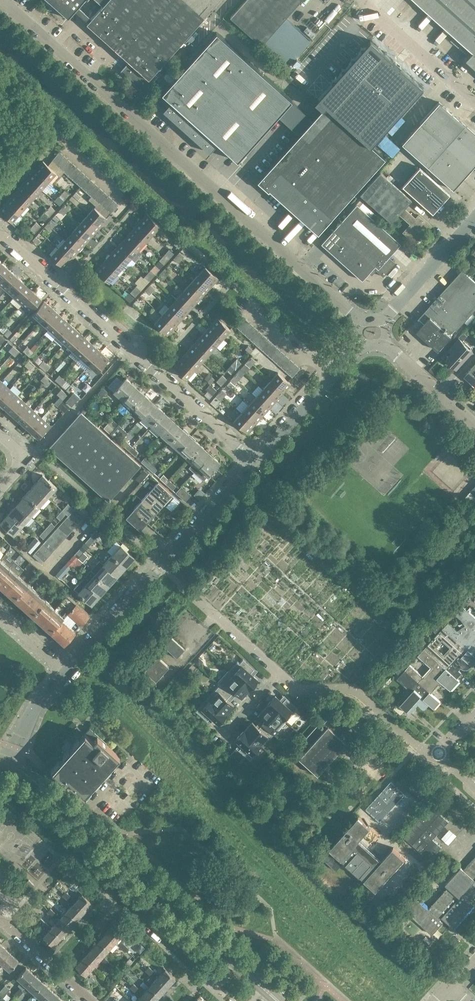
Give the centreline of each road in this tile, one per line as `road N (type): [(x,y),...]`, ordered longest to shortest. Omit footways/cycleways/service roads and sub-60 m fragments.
road 1 (unclassified): [(359,319),(1,0)]
road 2 (tertiary): [(278,1000),(9,764)]
road 3 (residential): [(255,461),(0,232)]
road 4 (residential): [(65,670),(255,461)]
road 5 (residential): [(440,750),(416,745),(363,696),(300,692),(281,675)]
road 6 (residential): [(0,179),(36,140),(52,136),(123,194)]
road 7 (unclassified): [(474,103),(369,9)]
road 8 (unclassified): [(384,318),(474,218)]

